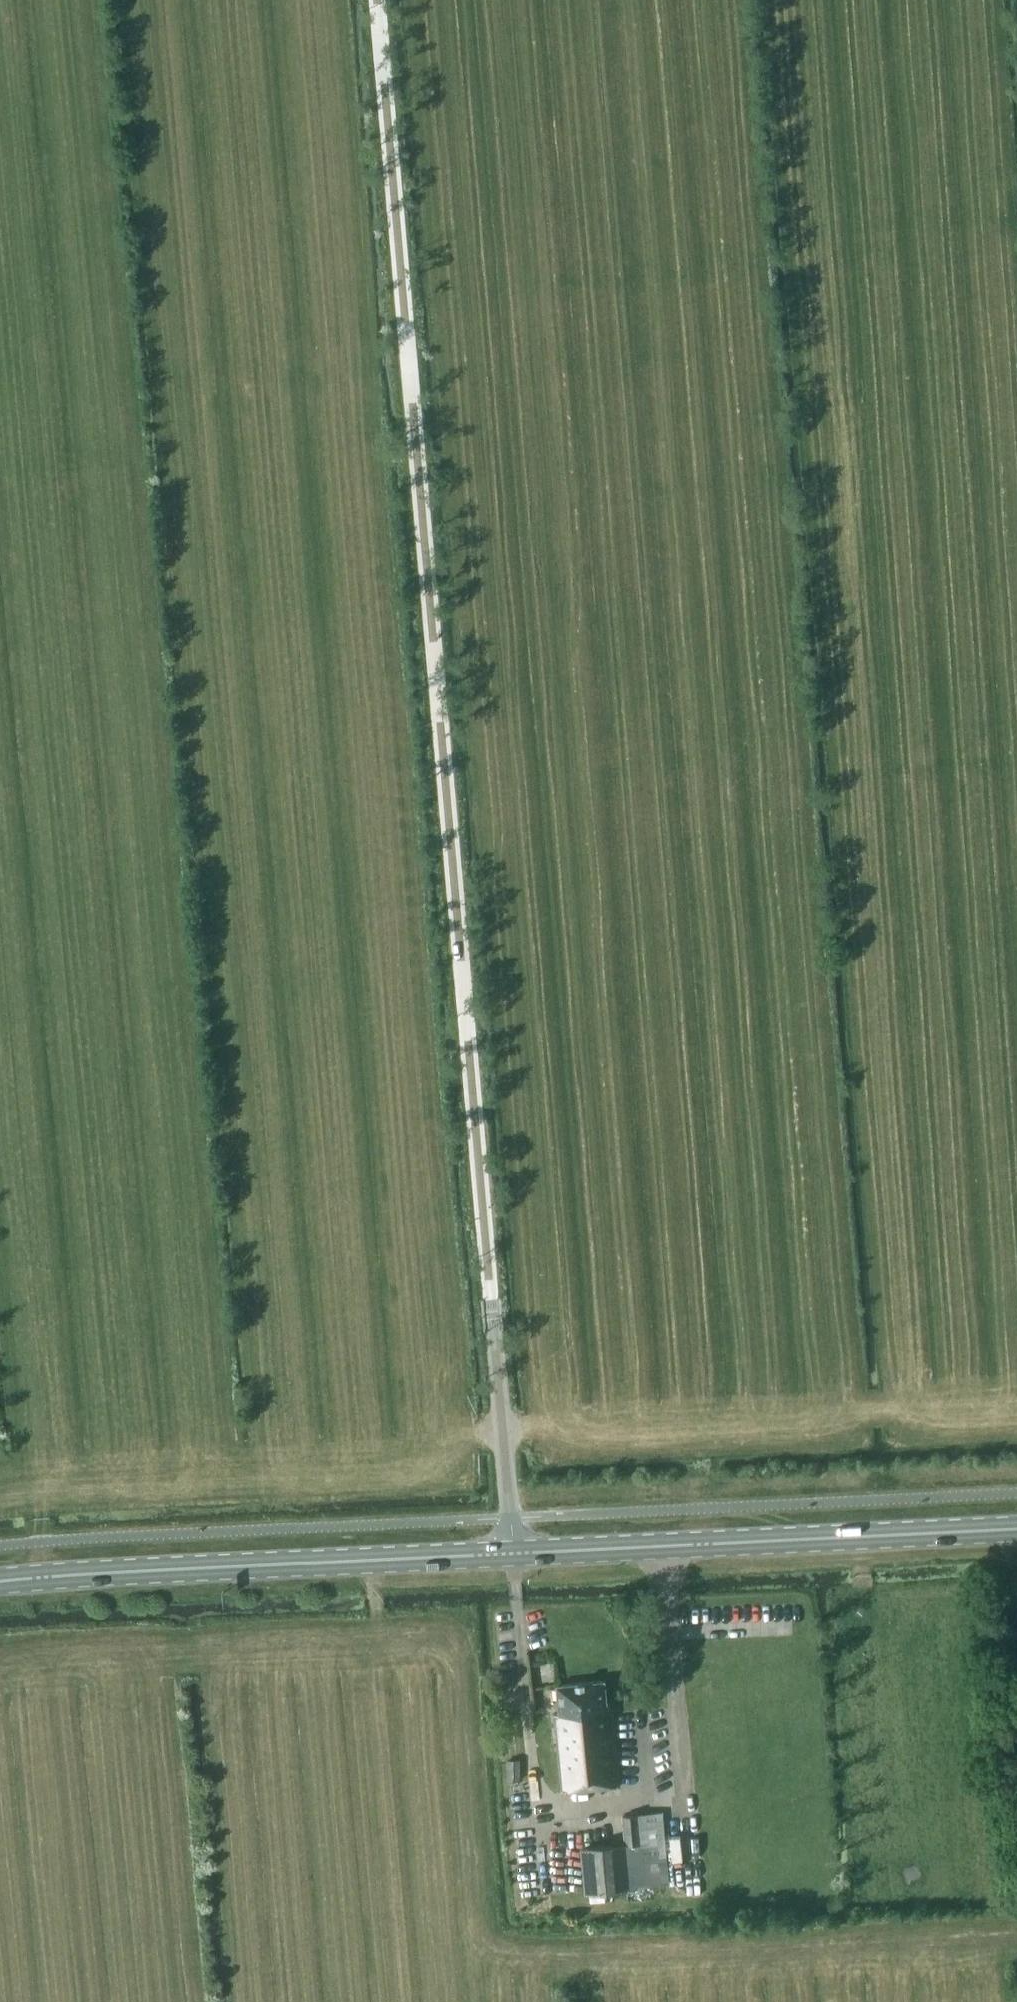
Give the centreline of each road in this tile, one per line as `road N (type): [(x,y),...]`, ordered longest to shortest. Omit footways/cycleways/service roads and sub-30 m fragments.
road 1 (unclassified): [(512,1552),(384,0)]
road 2 (tertiary): [(0,1581),(512,1552)]
road 3 (tertiary): [(512,1552),(1016,1527)]

